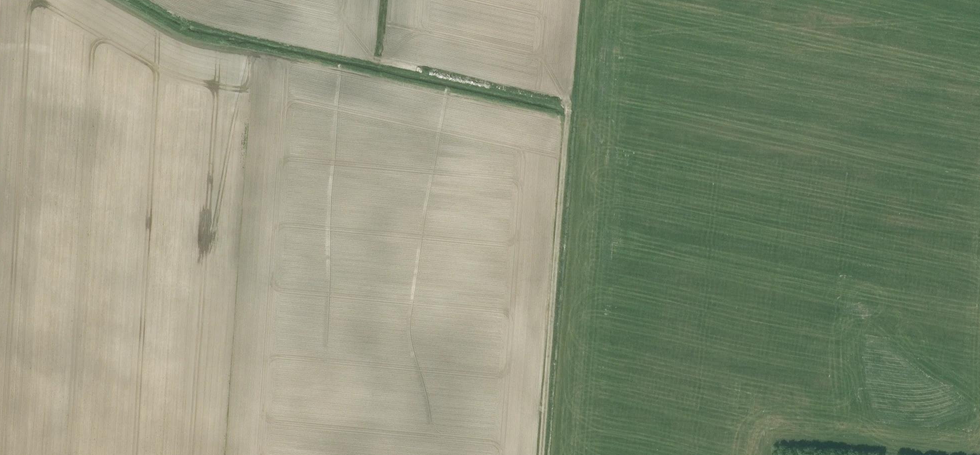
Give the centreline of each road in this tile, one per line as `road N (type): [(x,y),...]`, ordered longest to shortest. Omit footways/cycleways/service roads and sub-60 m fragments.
road 1 (track): [(542,454),(566,107),(376,61)]

